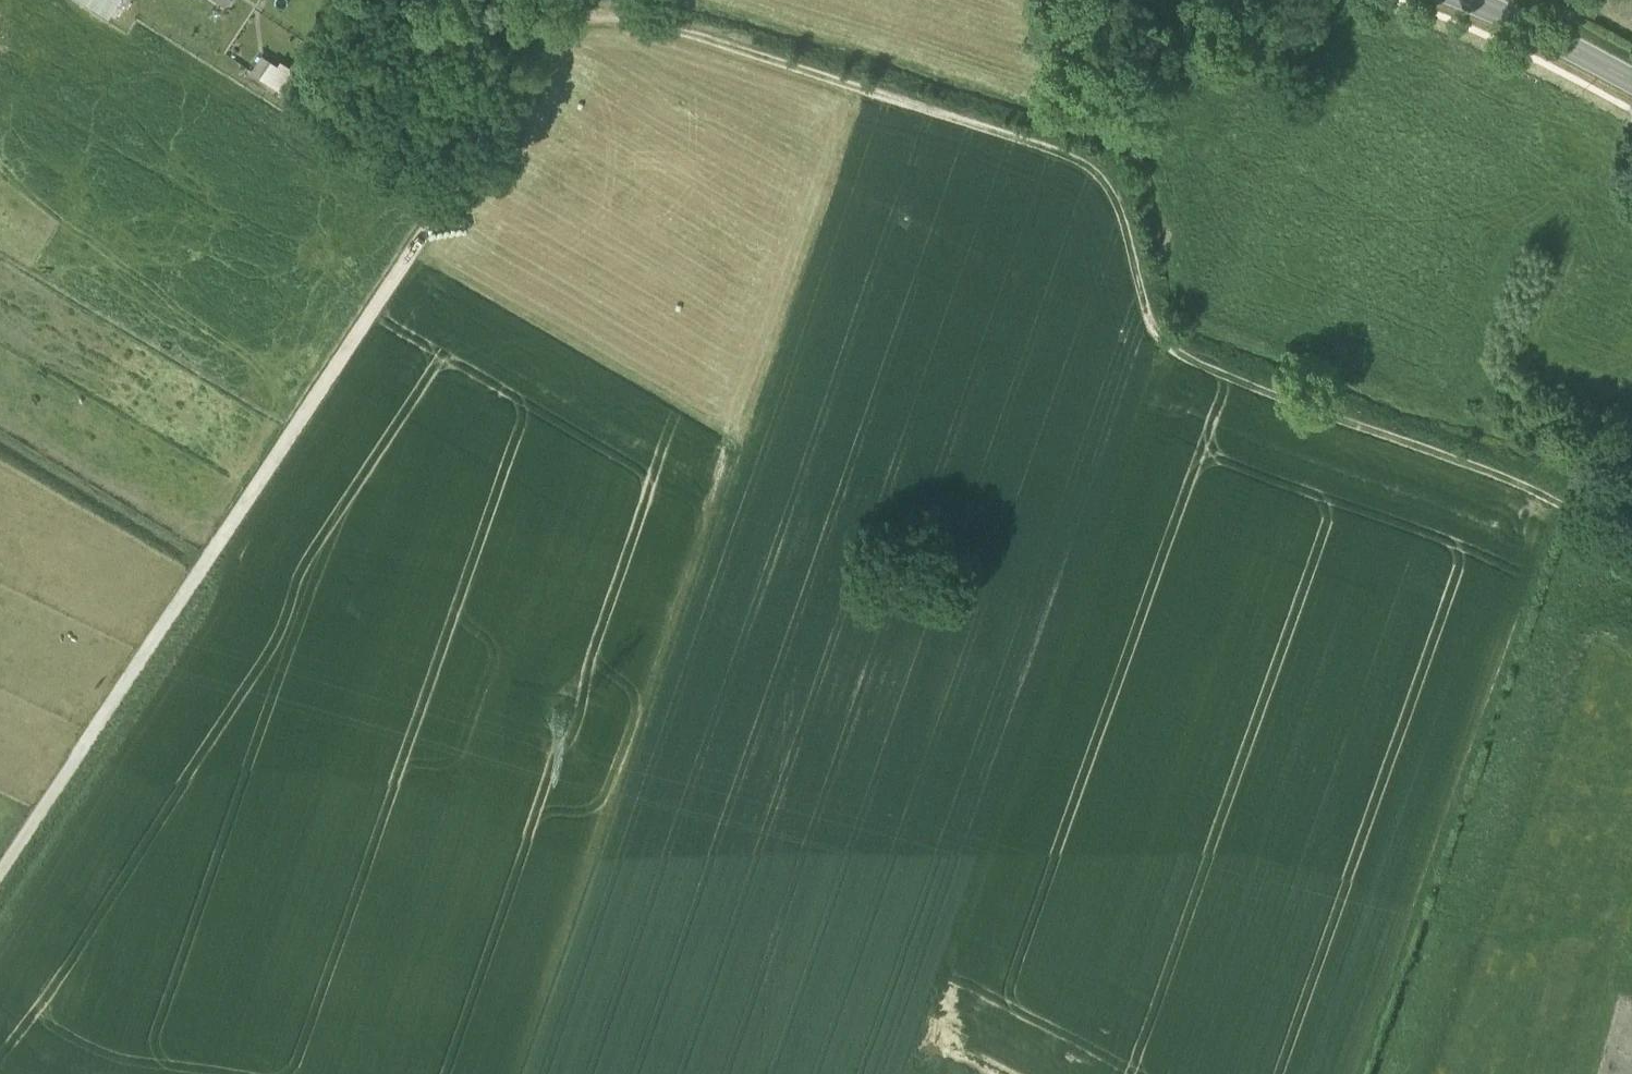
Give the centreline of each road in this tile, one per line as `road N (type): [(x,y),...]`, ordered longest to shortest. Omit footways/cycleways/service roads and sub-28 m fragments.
road 1 (track): [(0,870),(574,0)]
road 2 (secondary): [(1468,0),(1631,78)]

